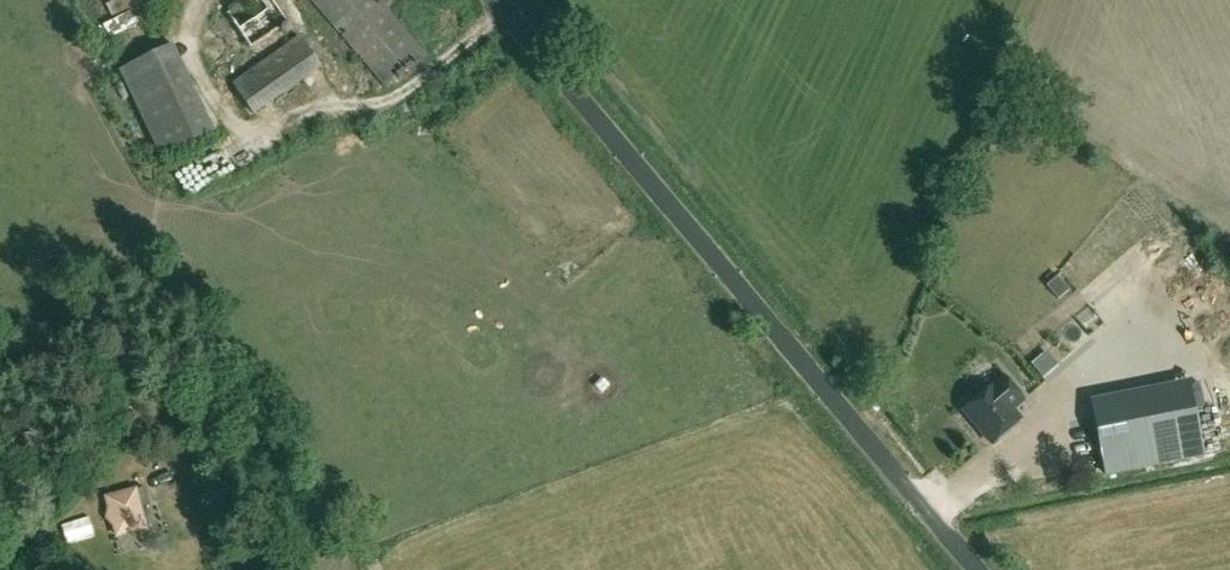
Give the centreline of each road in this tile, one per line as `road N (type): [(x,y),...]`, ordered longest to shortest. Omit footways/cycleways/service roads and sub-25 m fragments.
road 1 (unclassified): [(977,569),(498,0)]

